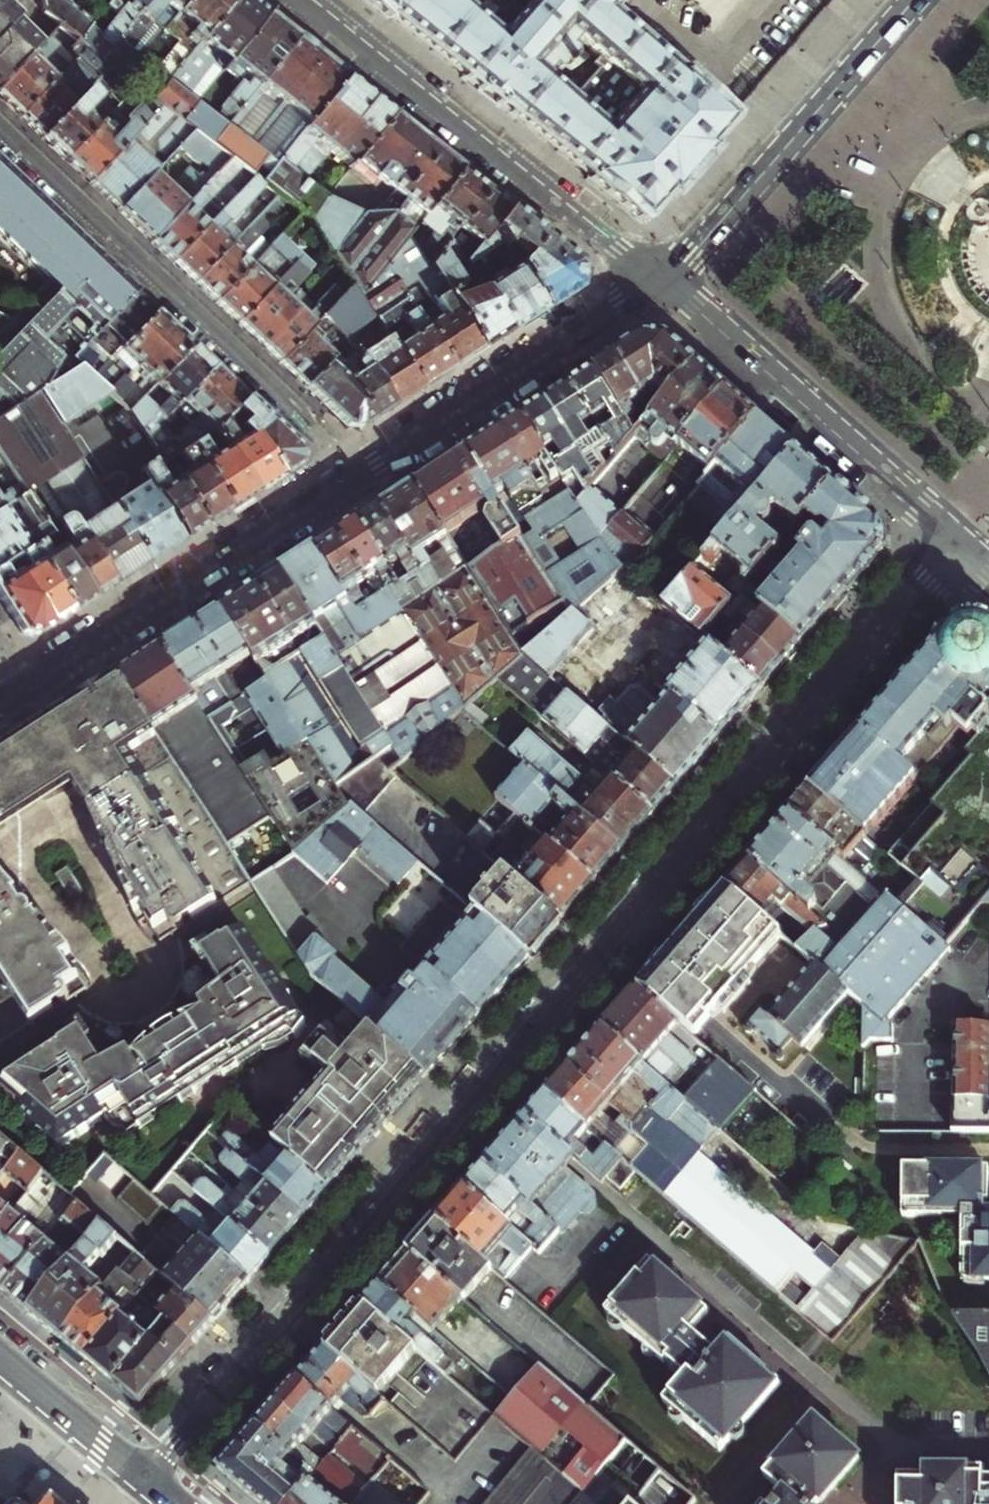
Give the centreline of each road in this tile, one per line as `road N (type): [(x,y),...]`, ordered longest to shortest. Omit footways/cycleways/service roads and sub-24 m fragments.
road 1 (residential): [(147,1478),(958,544)]
road 2 (residential): [(359,475),(0,130)]
road 3 (residential): [(307,0),(659,282)]
road 4 (tertiary): [(659,282),(958,544)]
road 5 (tertiary): [(28,687),(359,475)]
road 6 (tertiary): [(914,0),(659,282)]
road 7 (tertiary): [(359,475),(659,282)]
road 8 (secondary): [(147,1478),(0,1353)]

